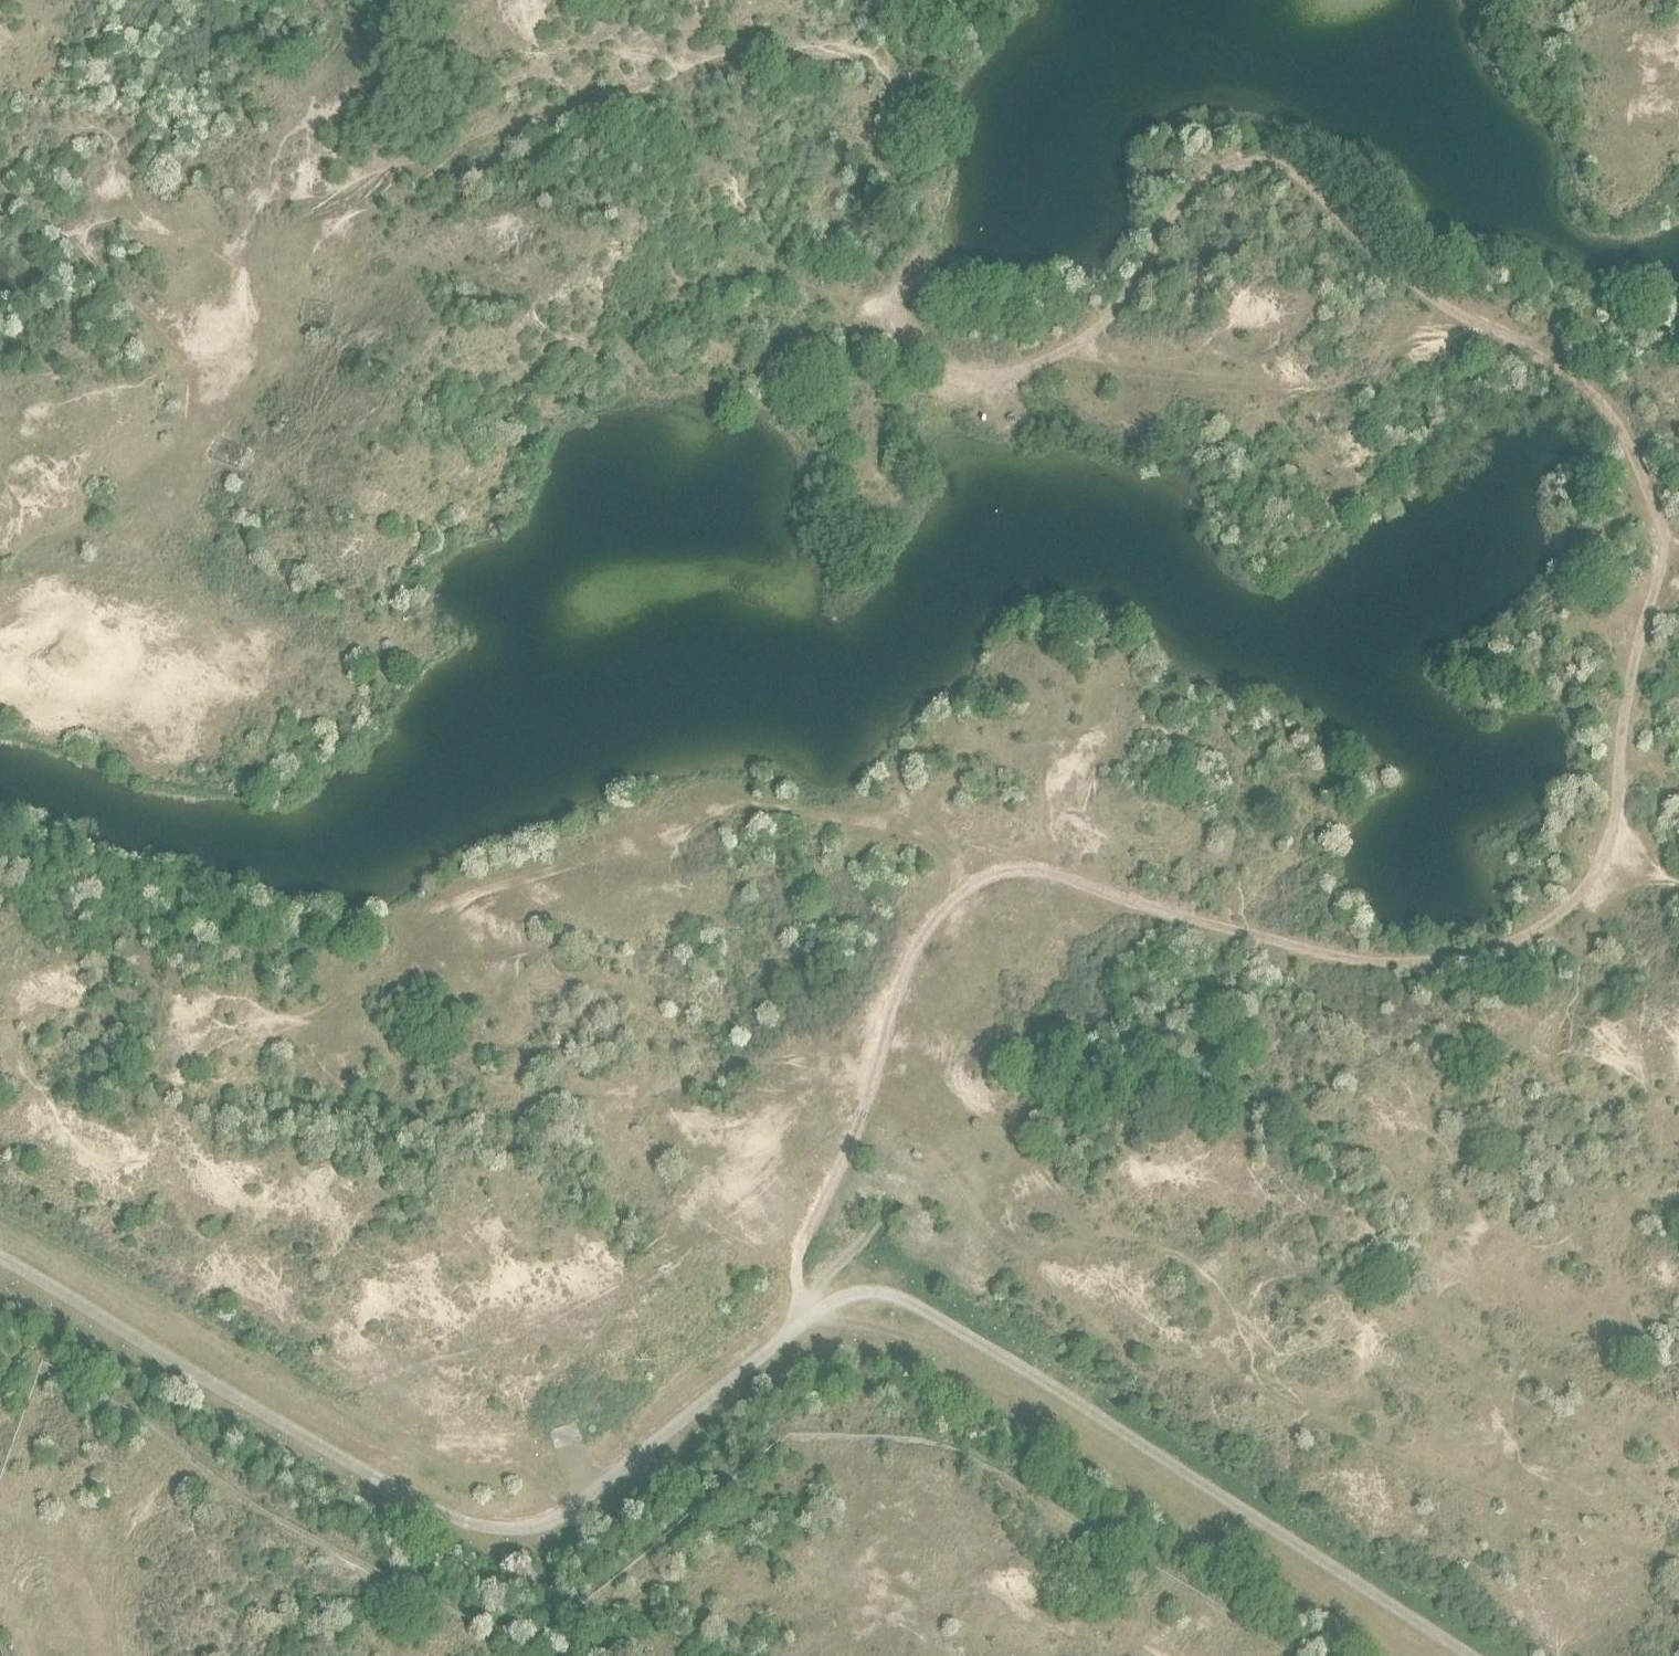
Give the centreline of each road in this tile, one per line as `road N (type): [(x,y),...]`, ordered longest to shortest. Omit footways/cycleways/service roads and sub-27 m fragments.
road 1 (track): [(803,1323),(798,1262),(854,1142),(911,958),(949,905),(981,881),(999,873),(1035,875),(1196,925),(1385,967),(1488,953),(1574,903),(1610,837),(1621,717),(1665,552),(1657,508),(1604,410),(1436,304),(1295,173),(1254,161),(1227,166),(1187,192),(1124,298),(1083,341),(1022,370),(957,370),(894,320),(888,74),(861,58),(804,47),(734,51),(643,94),(551,114),(257,210),(244,237),(231,315),(203,339),(160,326),(62,235),(0,192)]
road 2 (track): [(0,1258),(438,1511),(464,1523),(523,1530),(551,1524),(578,1504),(824,1309),(884,1295),(1030,1372),(1474,1655)]

